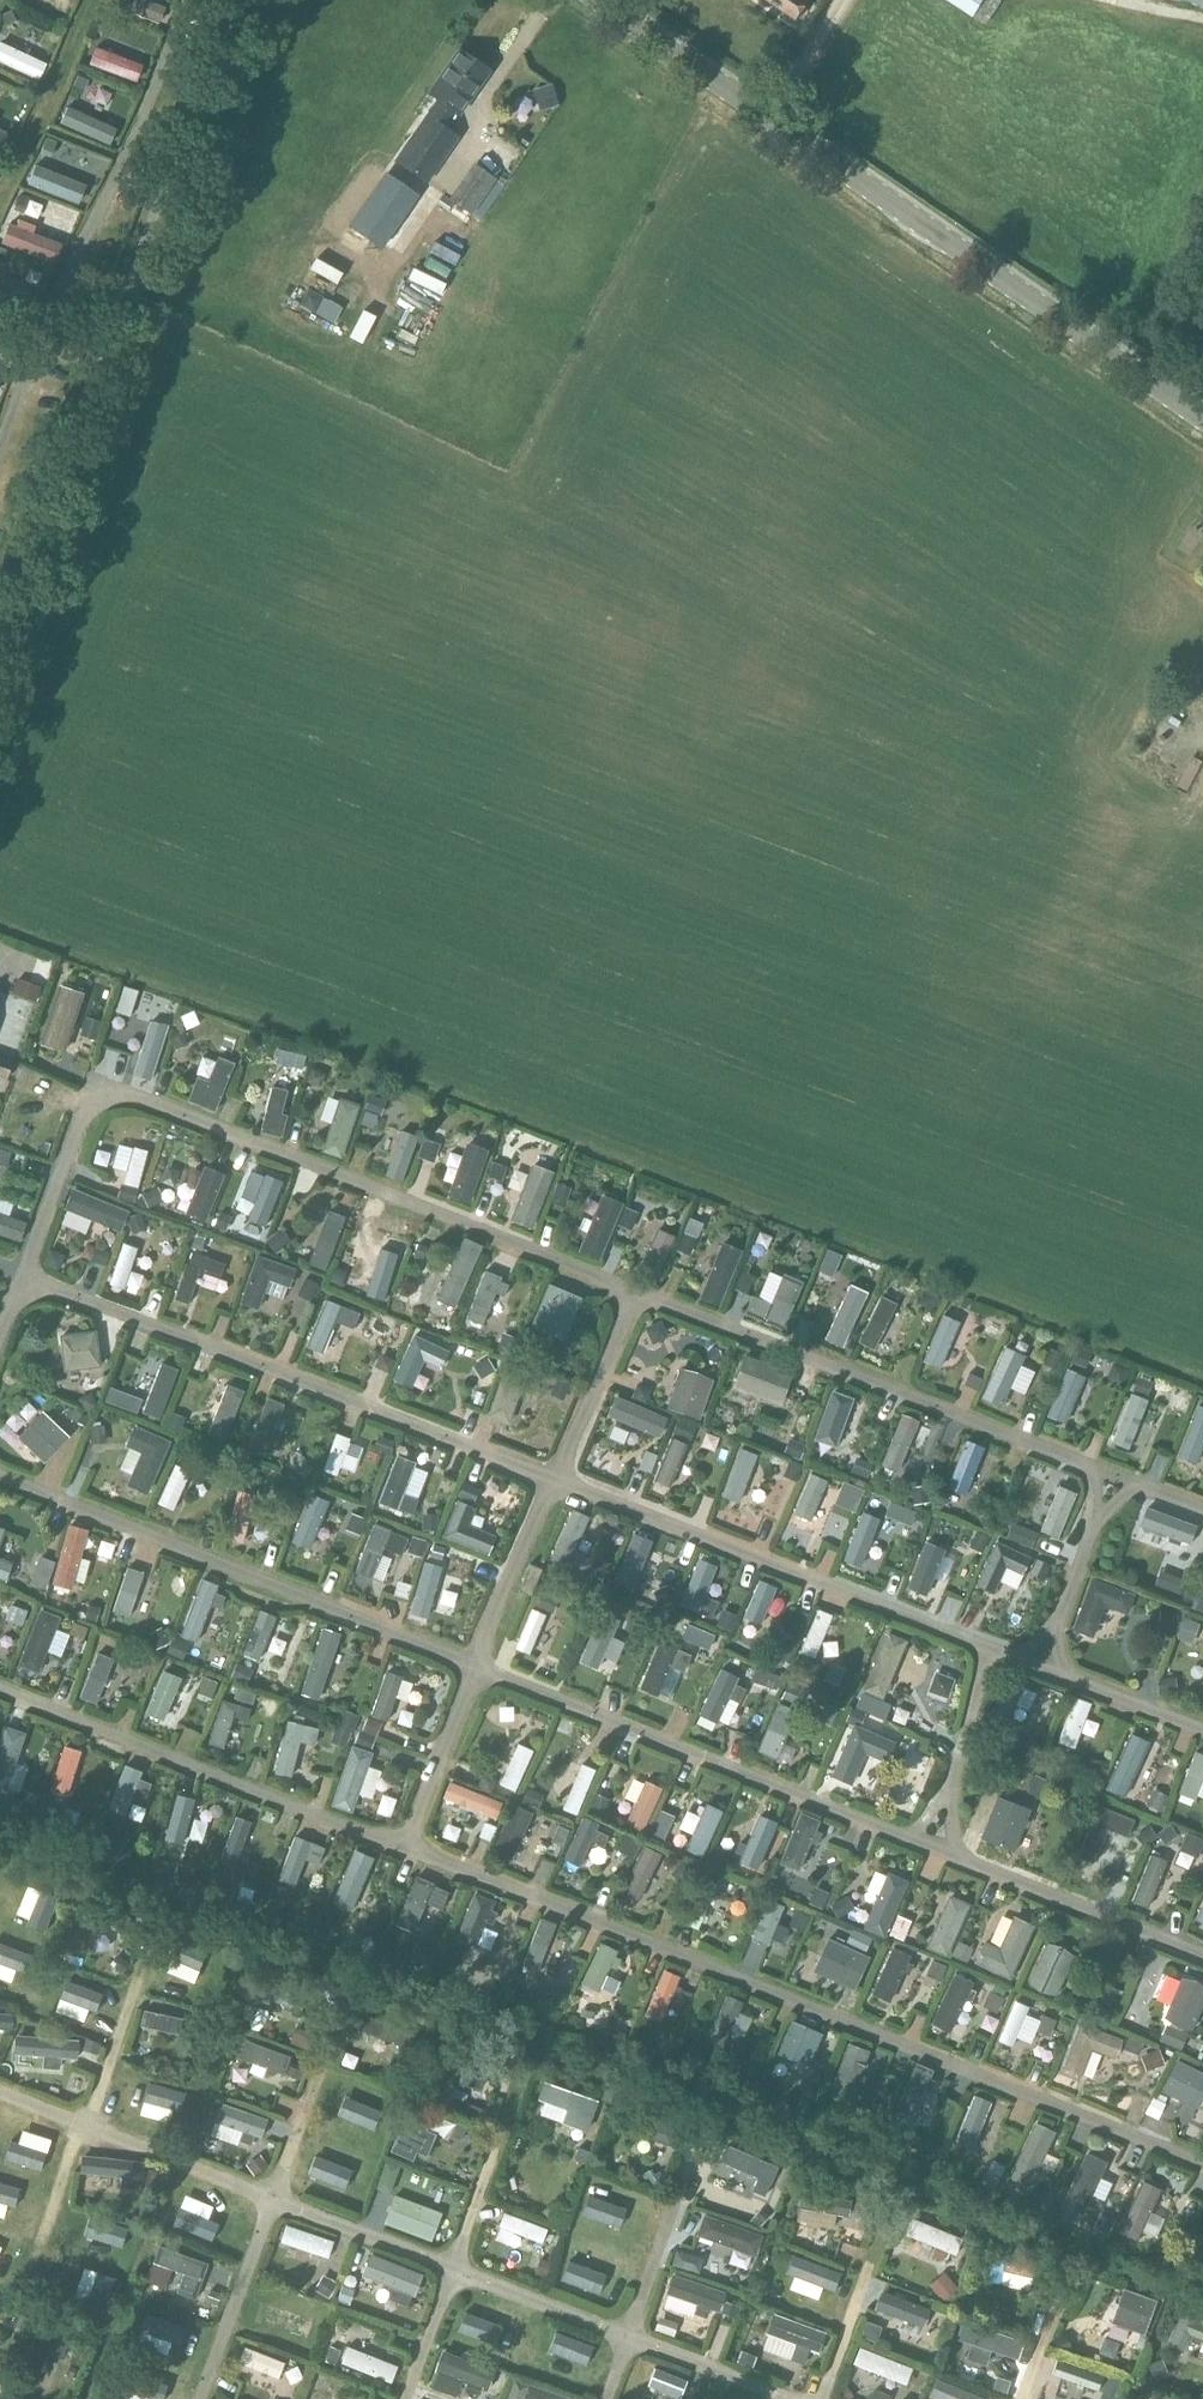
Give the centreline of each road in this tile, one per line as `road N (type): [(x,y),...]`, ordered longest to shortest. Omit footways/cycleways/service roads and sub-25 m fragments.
road 1 (tertiary): [(1202,410),(619,0)]
road 2 (track): [(0,608),(227,0)]

